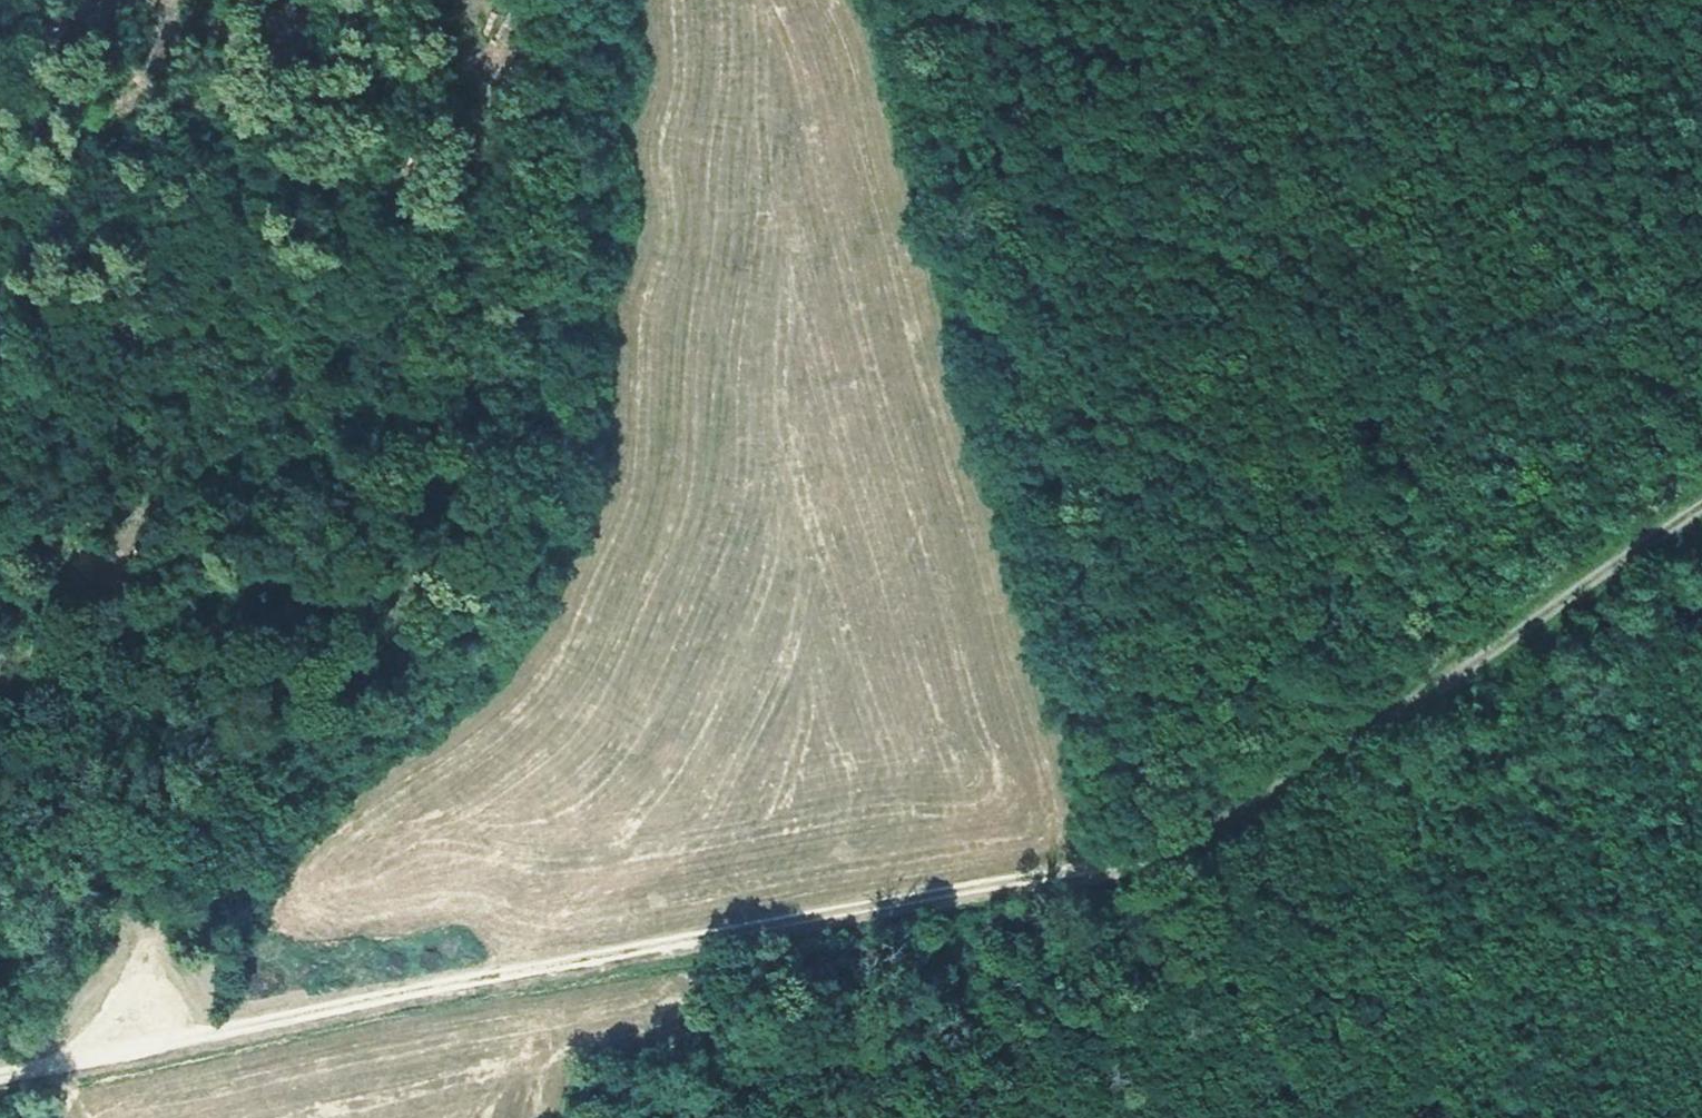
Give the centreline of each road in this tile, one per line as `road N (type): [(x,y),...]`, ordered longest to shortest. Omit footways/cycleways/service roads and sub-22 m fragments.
road 1 (track): [(1701,512),(1263,813),(1200,842),(0,1078)]

